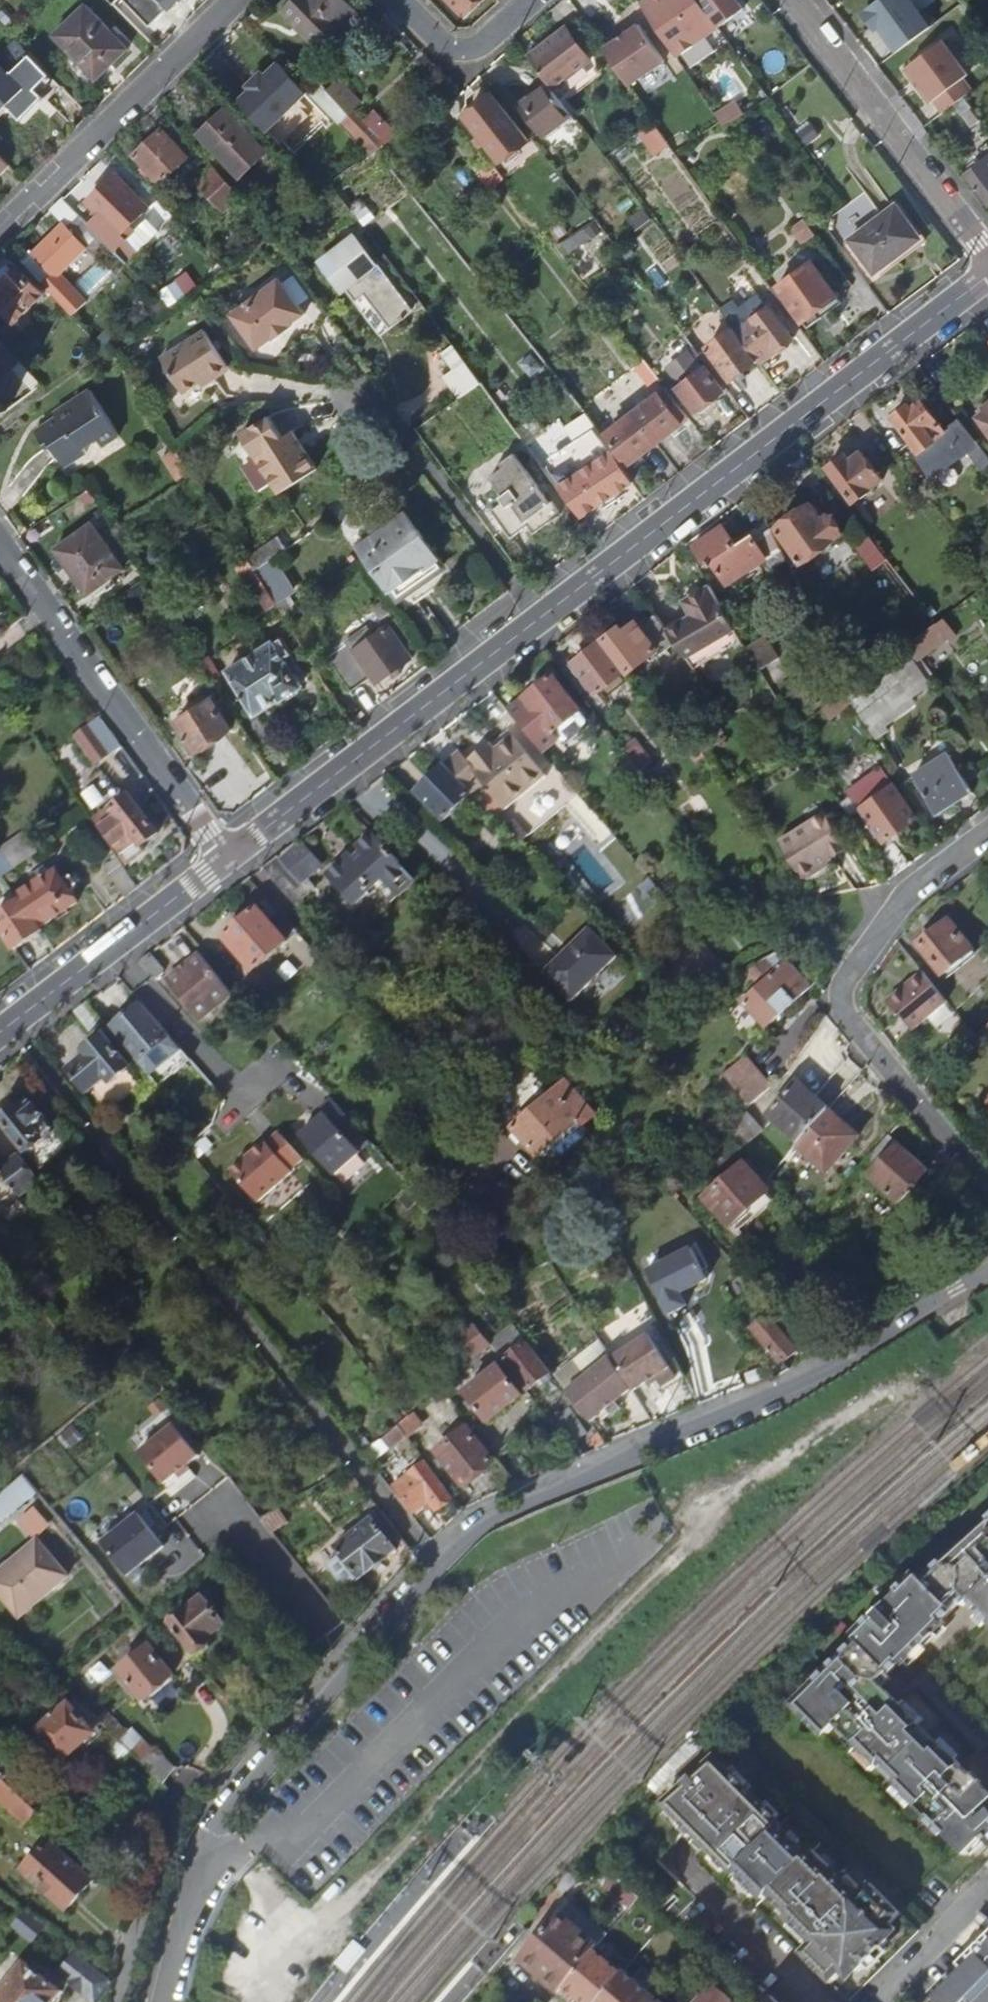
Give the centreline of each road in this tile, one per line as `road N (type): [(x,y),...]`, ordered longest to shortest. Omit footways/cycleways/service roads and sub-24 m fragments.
road 1 (tertiary): [(987,1276),(793,1392),(499,1518),(437,1564),(235,1797),(164,2001)]
road 2 (track): [(235,1852),(266,1888),(275,1961),(468,1773),(748,1476),(886,1391),(908,1388),(940,1424)]
road 3 (tertiary): [(536,619),(987,277)]
road 4 (unclassified): [(987,833),(903,896),(842,996),(852,1021),(987,1188)]
road 5 (unclassified): [(0,539),(227,857)]
road 6 (tertiary): [(227,857),(536,619)]
road 7 (unclassified): [(0,232),(238,0)]
road 8 (unclassified): [(798,0),(987,249)]
road 9 (residential): [(536,619),(381,410),(351,393)]
road 10 (tertiary): [(0,1035),(227,857)]
road 11 (residential): [(122,2001),(191,1783)]
road 12 (unclassified): [(987,1890),(878,2001)]

